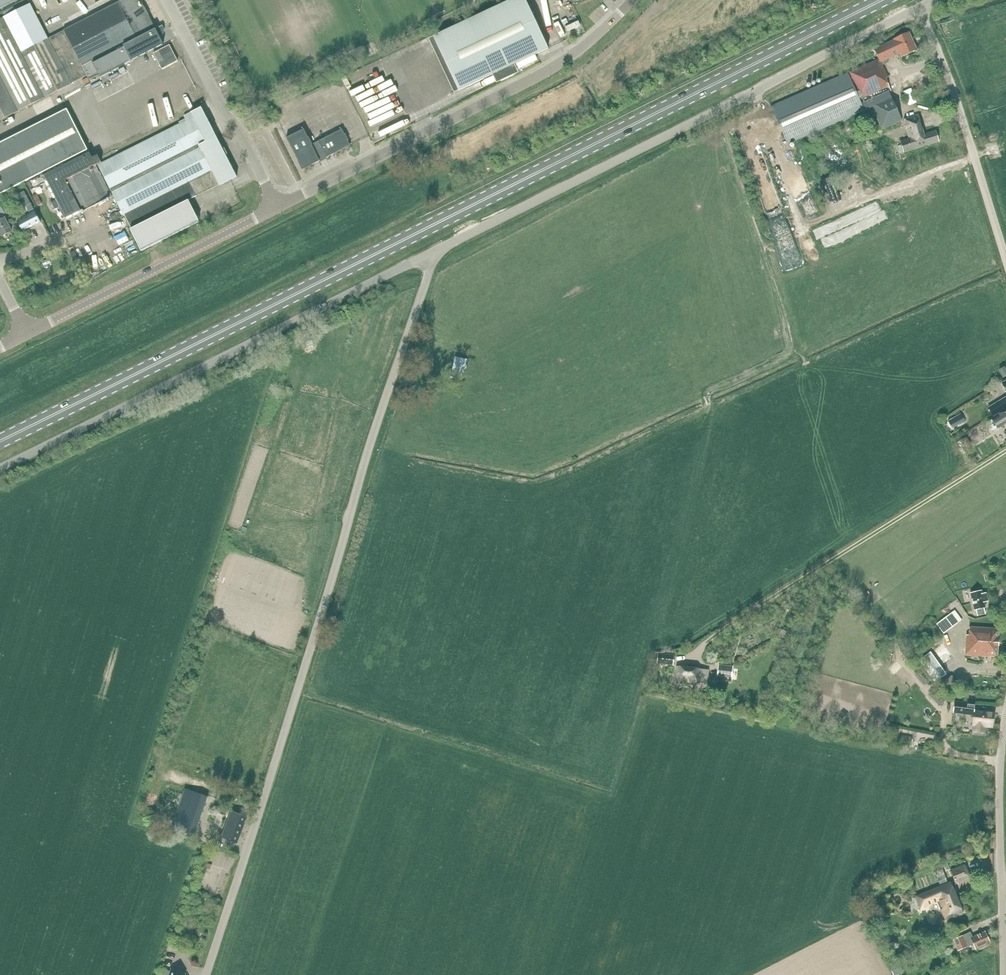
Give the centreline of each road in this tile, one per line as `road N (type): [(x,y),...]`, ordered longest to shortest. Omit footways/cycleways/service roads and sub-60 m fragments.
road 1 (primary): [(0,441),(881,0)]
road 2 (unclassified): [(207,974),(434,254)]
road 3 (unclassified): [(434,254),(918,8)]
road 4 (unclassified): [(0,467),(434,254)]
road 5 (unclassified): [(277,208),(542,75),(633,0)]
road 6 (track): [(705,644),(1005,451)]
road 7 (unclassified): [(29,334),(277,208)]
road 8 (unclassified): [(1005,261),(918,8)]
road 9 (unclassified): [(1003,974),(1005,715)]
road 10 (unclassified): [(277,208),(167,0)]

